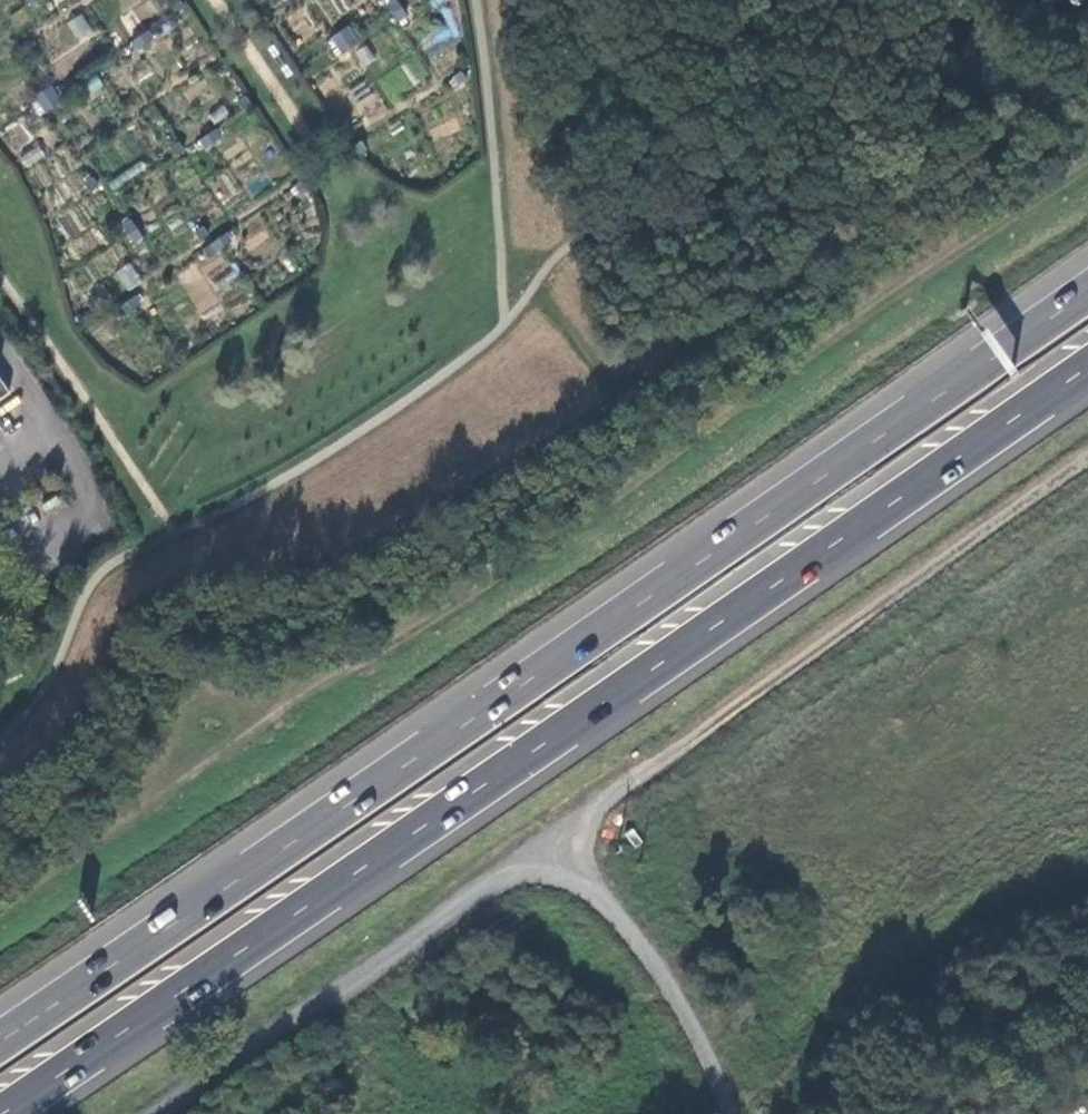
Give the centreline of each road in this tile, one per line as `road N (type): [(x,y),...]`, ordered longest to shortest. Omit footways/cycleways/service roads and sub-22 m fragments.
road 1 (trunk): [(1087,295),(0,1041)]
road 2 (track): [(0,908),(570,530),(1087,167)]
road 3 (trunk): [(4,1113),(1087,367)]
road 4 (residential): [(725,1113),(690,1019),(558,837),(159,1113)]
road 5 (track): [(558,837),(1087,465)]

